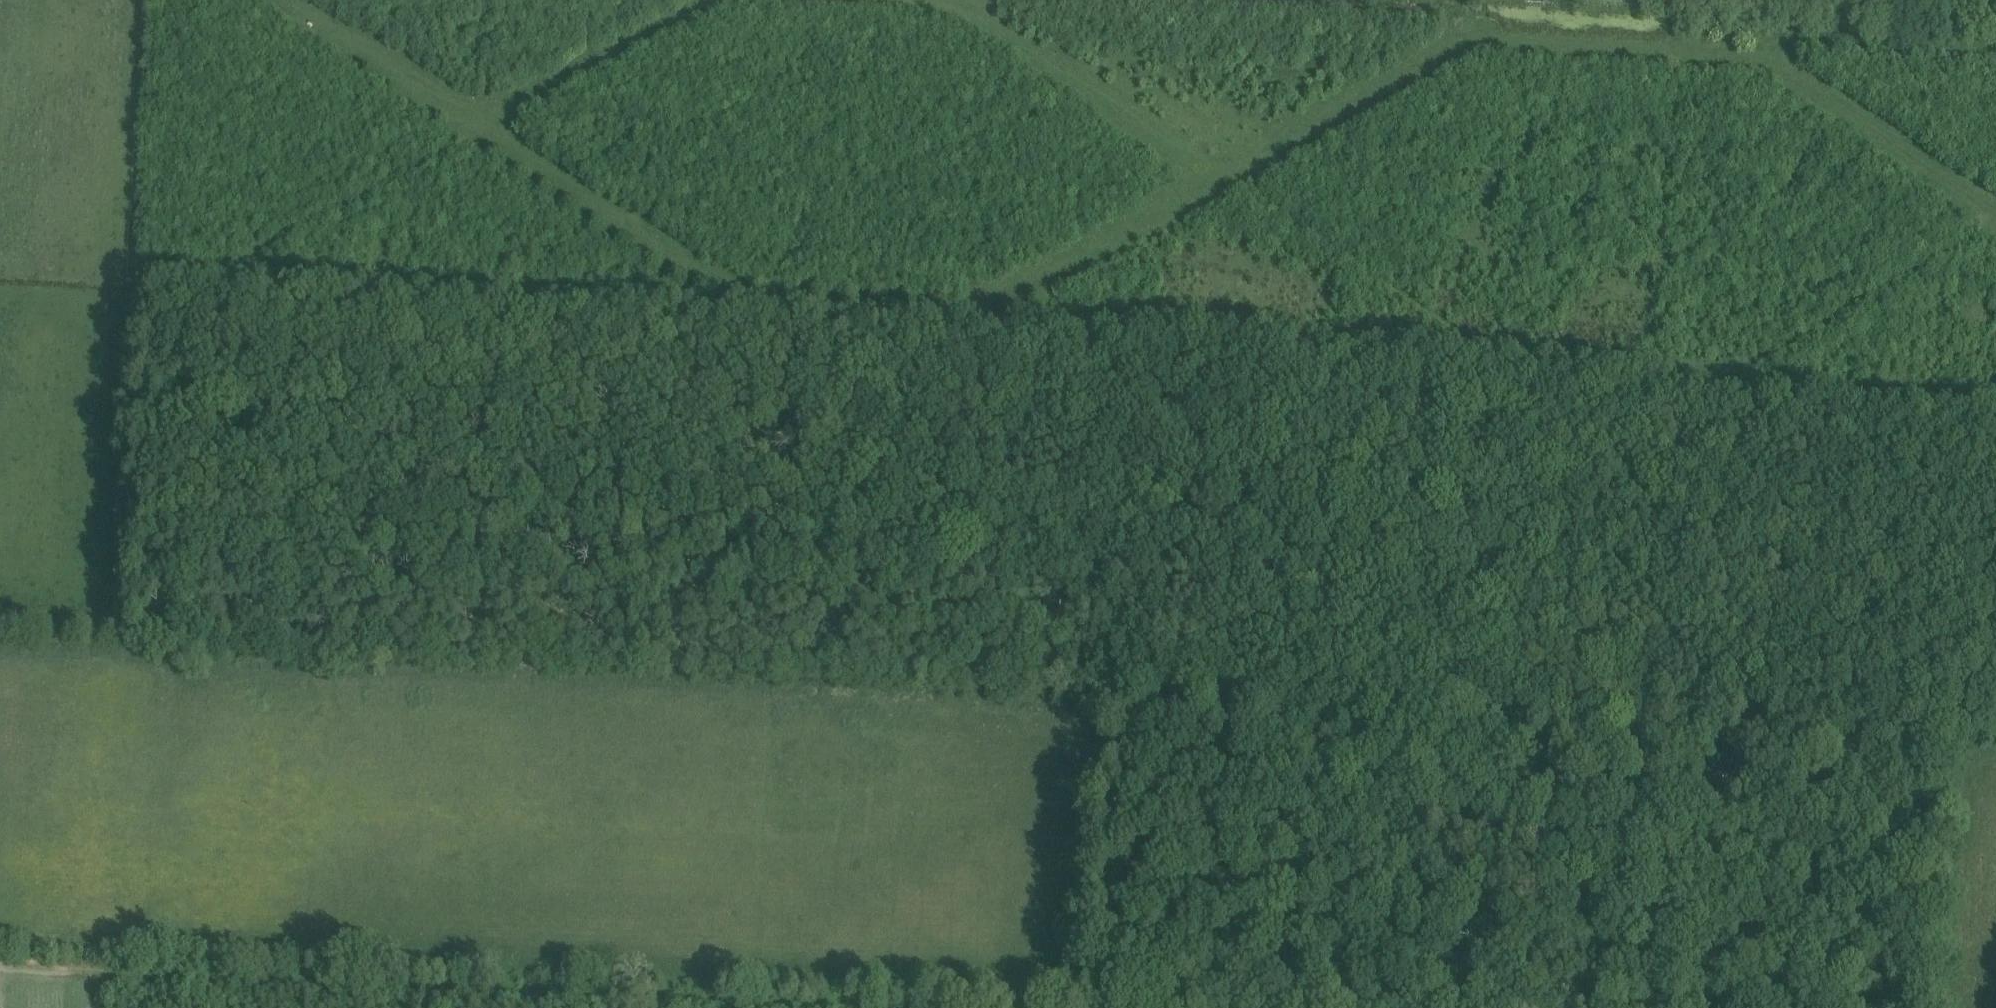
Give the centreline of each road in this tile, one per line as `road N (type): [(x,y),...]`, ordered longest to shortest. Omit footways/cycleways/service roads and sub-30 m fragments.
road 1 (track): [(1995,26),(1690,13)]

